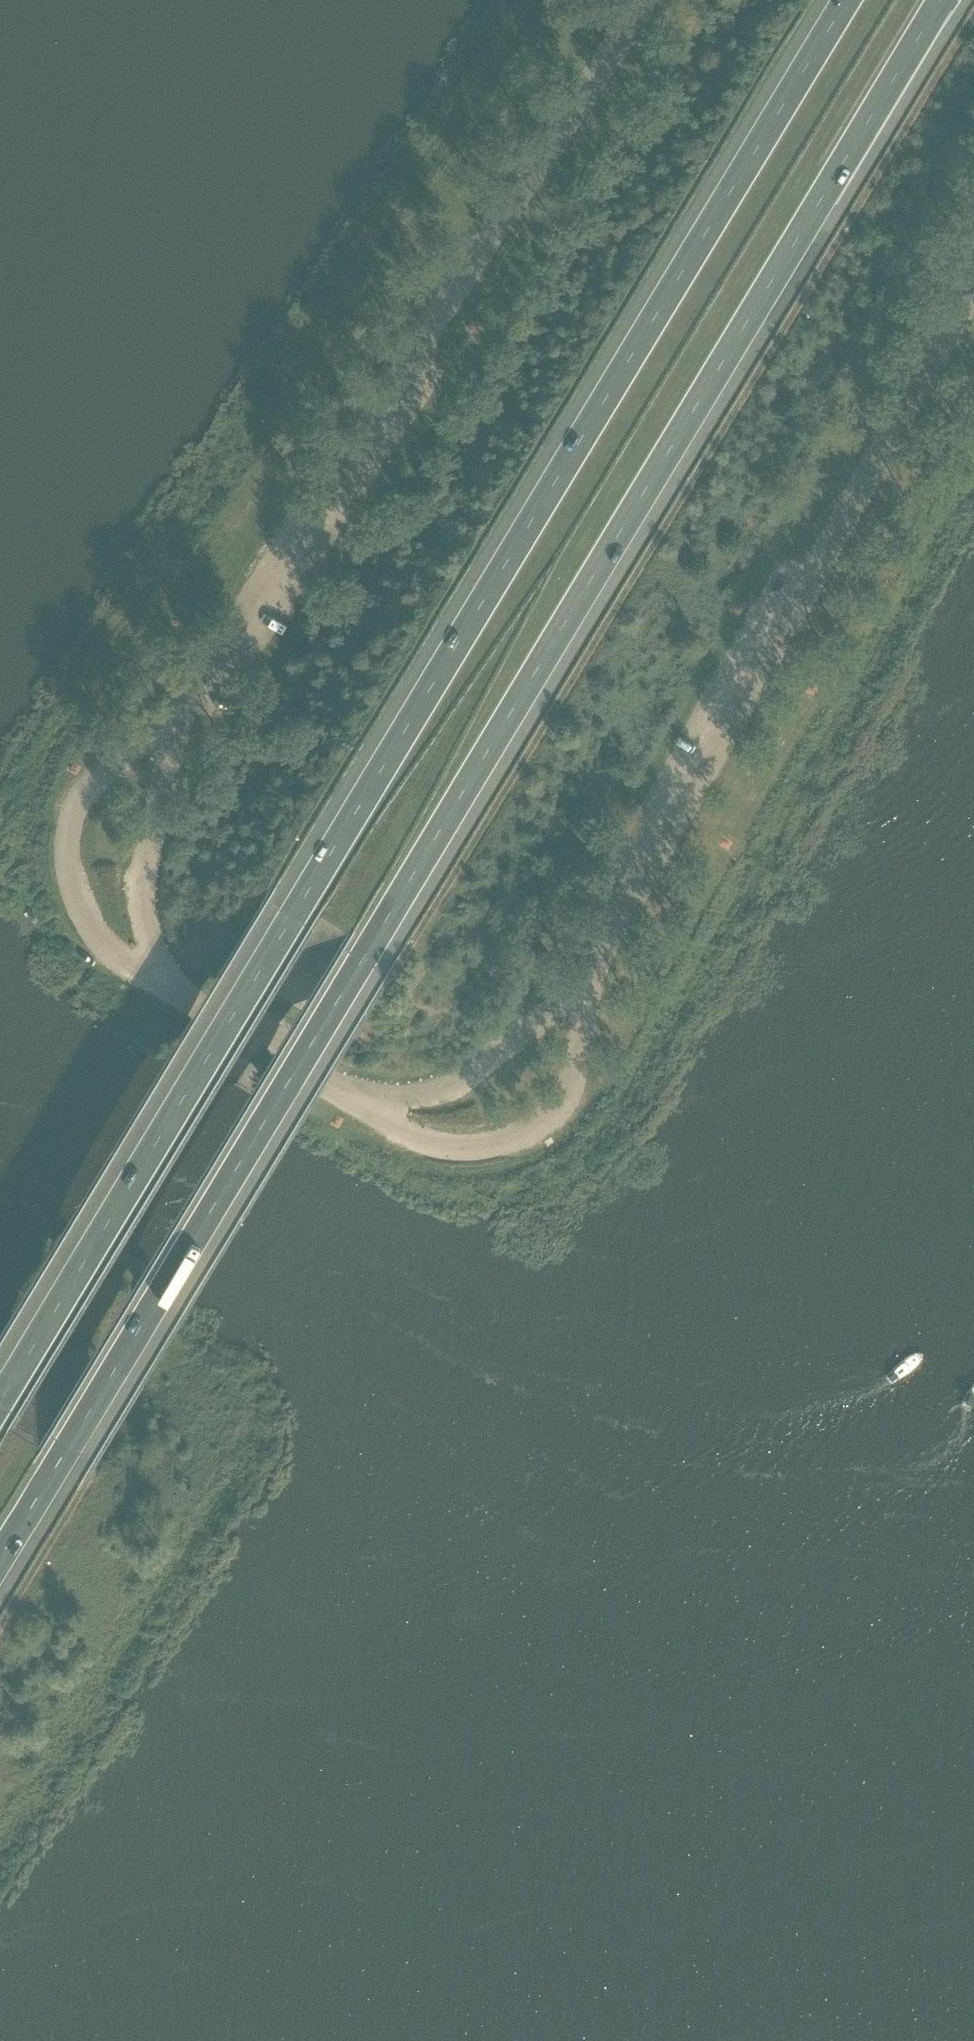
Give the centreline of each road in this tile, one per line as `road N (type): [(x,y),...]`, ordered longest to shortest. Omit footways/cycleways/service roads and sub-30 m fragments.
road 1 (motorway): [(0,1557),(943,0)]
road 2 (motorway): [(846,0),(0,1399)]

